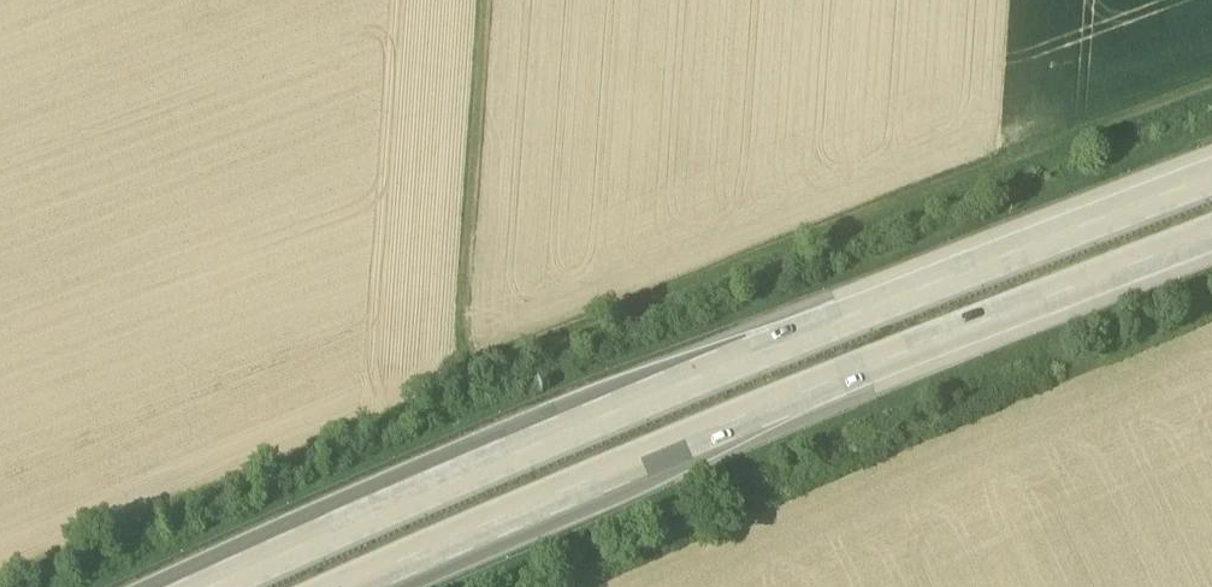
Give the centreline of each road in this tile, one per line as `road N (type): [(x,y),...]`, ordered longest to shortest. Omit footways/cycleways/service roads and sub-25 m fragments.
road 1 (track): [(1211,77),(463,359),(487,0)]
road 2 (motorway): [(1211,186),(639,415),(244,586)]
road 3 (motorway): [(377,586),(1211,247)]

